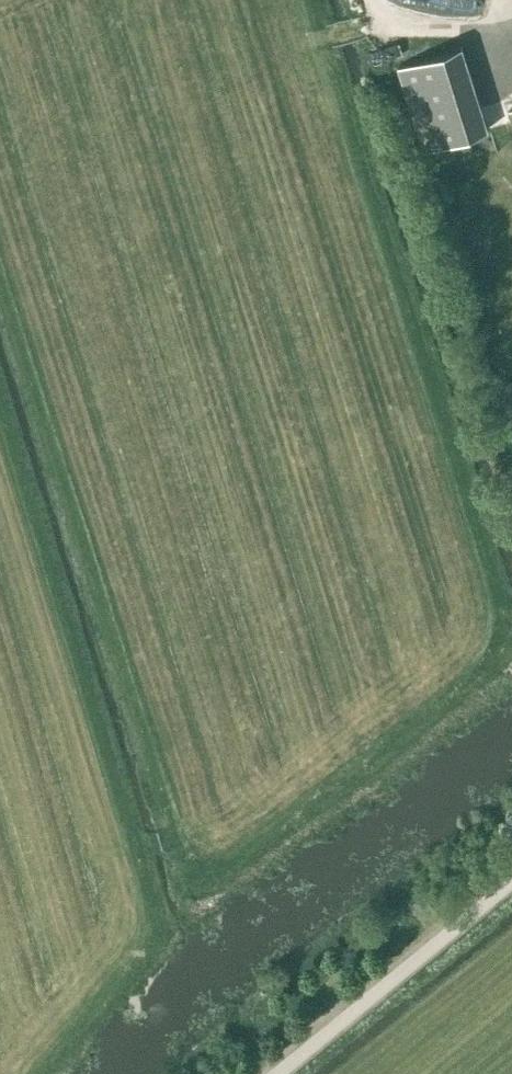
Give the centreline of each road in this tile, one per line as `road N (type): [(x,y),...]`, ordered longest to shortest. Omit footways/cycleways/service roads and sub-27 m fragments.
road 1 (unclassified): [(282,1073),(511,888)]
road 2 (track): [(511,32),(410,26),(383,16),(377,0)]

